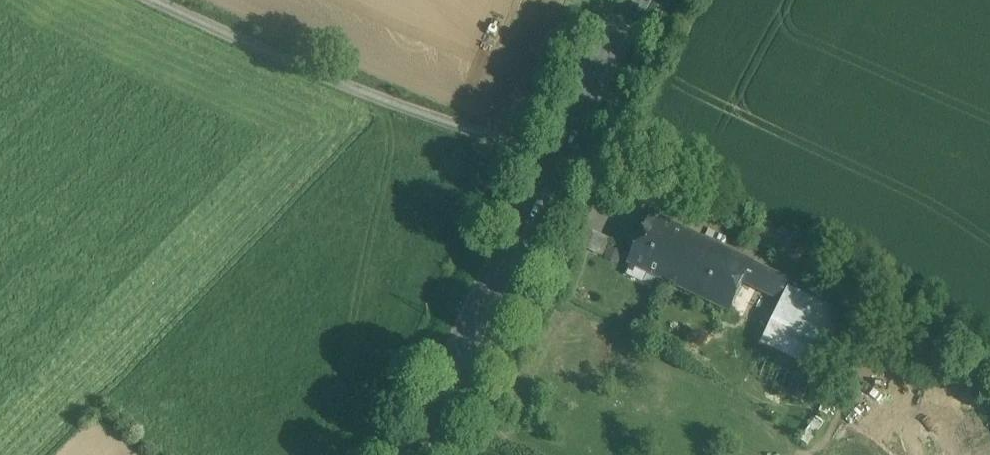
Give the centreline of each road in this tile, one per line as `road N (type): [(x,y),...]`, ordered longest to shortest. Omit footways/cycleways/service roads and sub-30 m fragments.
road 1 (primary): [(640,0),(409,454)]
road 2 (track): [(583,171),(328,69),(182,0)]

